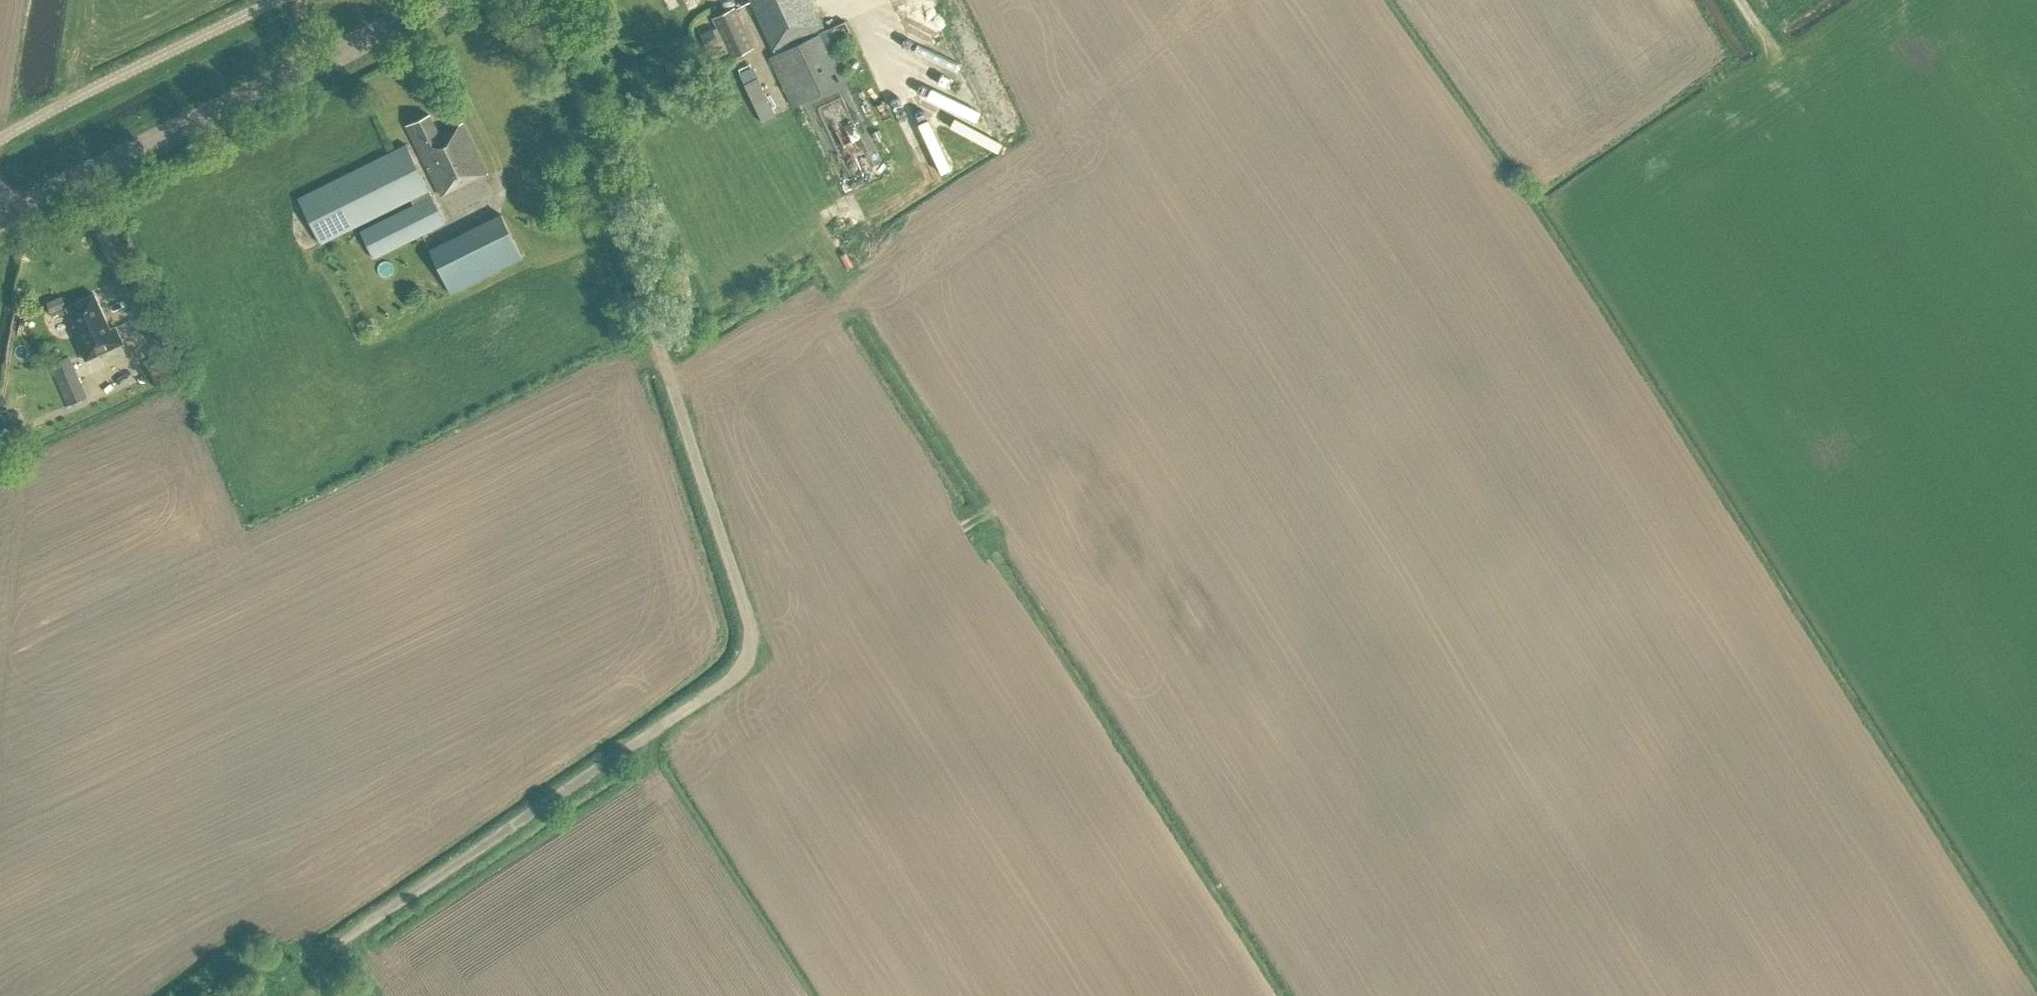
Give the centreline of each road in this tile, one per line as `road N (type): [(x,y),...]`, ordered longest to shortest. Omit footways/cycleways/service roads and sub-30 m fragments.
road 1 (track): [(315,971),(347,935),(726,684),(750,653),(744,613),(546,0)]
road 2 (primary): [(0,216),(441,0)]
road 3 (track): [(315,971),(296,976),(243,960),(188,995)]

